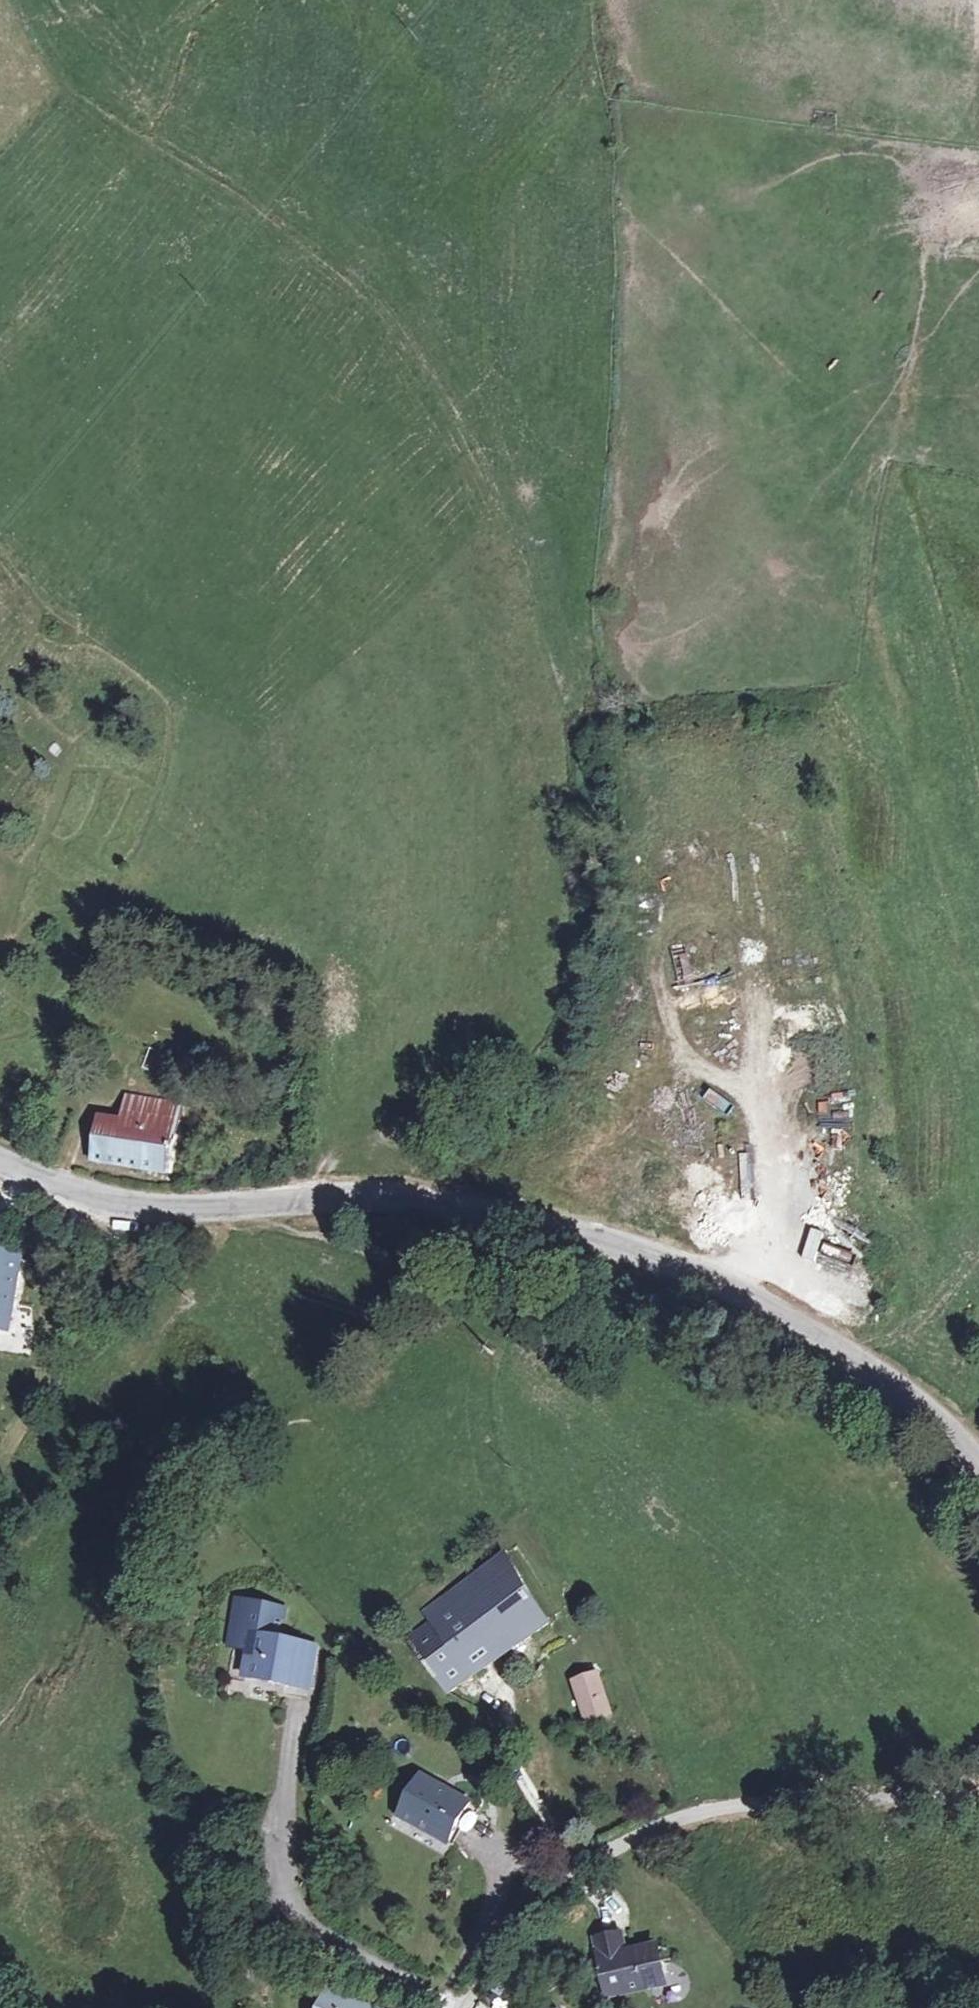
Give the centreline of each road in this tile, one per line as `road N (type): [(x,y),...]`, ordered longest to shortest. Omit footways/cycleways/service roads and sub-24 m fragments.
road 1 (unclassified): [(0,1176),(119,1203),(383,1197),(507,1210),(626,1236),(911,1384),(978,1450)]
road 2 (unclassified): [(978,1794),(727,1808),(667,1825),(611,1852),(554,1896),(468,2007)]

